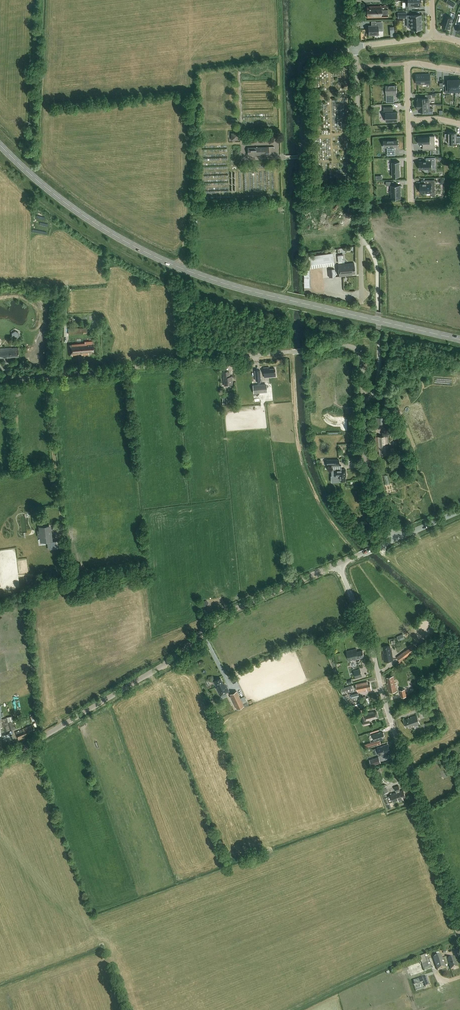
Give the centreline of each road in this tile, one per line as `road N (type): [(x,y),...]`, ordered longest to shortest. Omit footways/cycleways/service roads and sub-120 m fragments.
road 1 (primary): [(459,339),(187,270),(81,213),(0,144)]
road 2 (unclassified): [(0,381),(349,346),(362,357),(363,403)]
road 3 (tertiary): [(0,760),(169,661),(232,610),(338,564)]
road 4 (unclassified): [(459,920),(338,564)]
road 5 (unclassified): [(355,48),(310,57),(300,68),(308,186),(317,193),(359,187)]
road 6 (track): [(47,376),(61,530)]
road 7 (unclassified): [(396,538),(369,474),(363,403)]
road 8 (residential): [(359,187),(355,48)]

